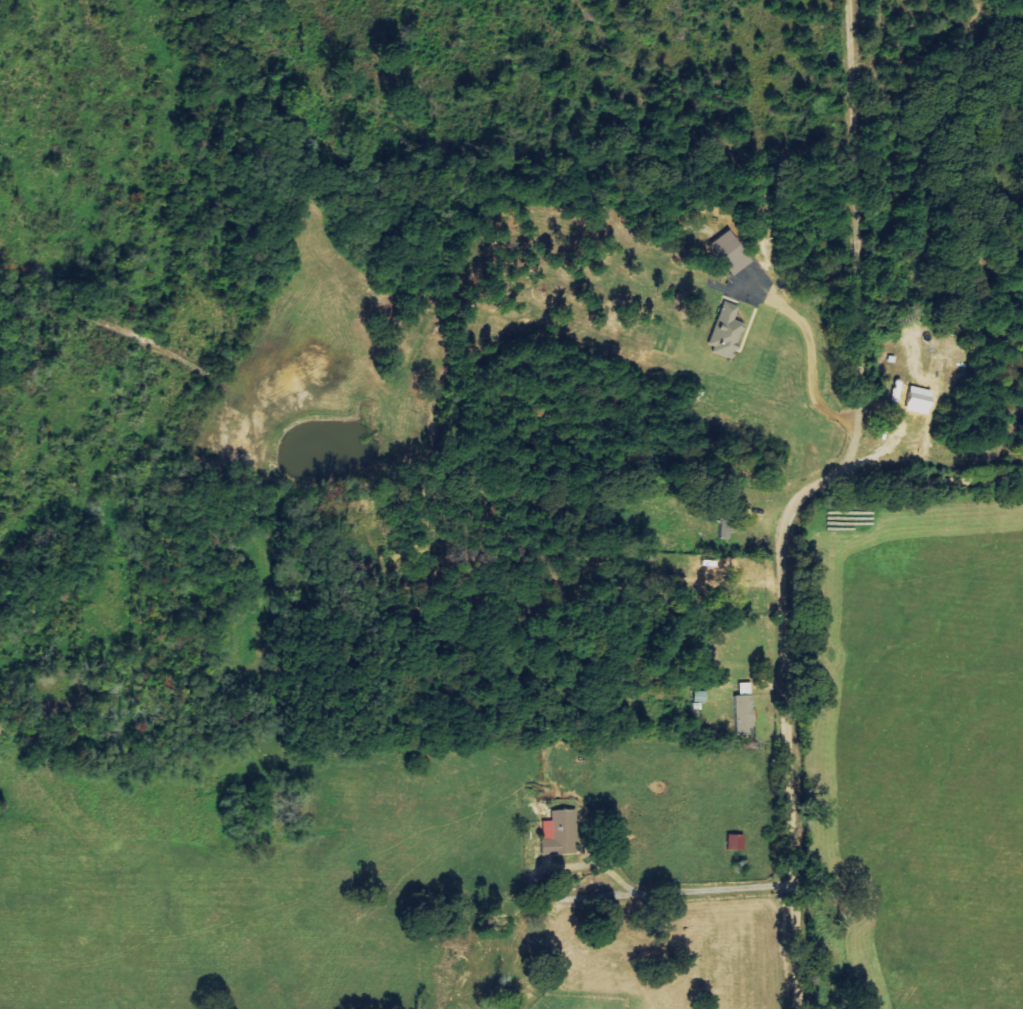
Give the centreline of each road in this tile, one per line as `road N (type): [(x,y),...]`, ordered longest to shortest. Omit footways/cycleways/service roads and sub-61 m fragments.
road 1 (residential): [(799,1008),(780,649),(779,558),(790,512),(816,482),(838,479),(1022,482)]
road 2 (residential): [(838,479),(858,422),(861,0)]

